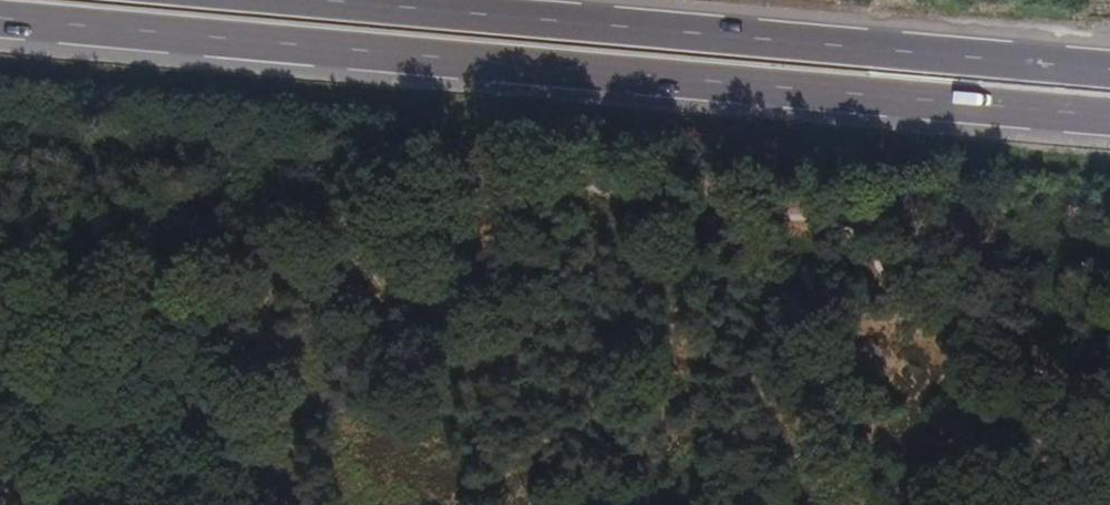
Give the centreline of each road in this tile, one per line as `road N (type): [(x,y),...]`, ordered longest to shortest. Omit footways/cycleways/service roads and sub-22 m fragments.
road 1 (primary): [(0,19),(1109,122)]
road 2 (primary): [(1109,74),(297,0)]

